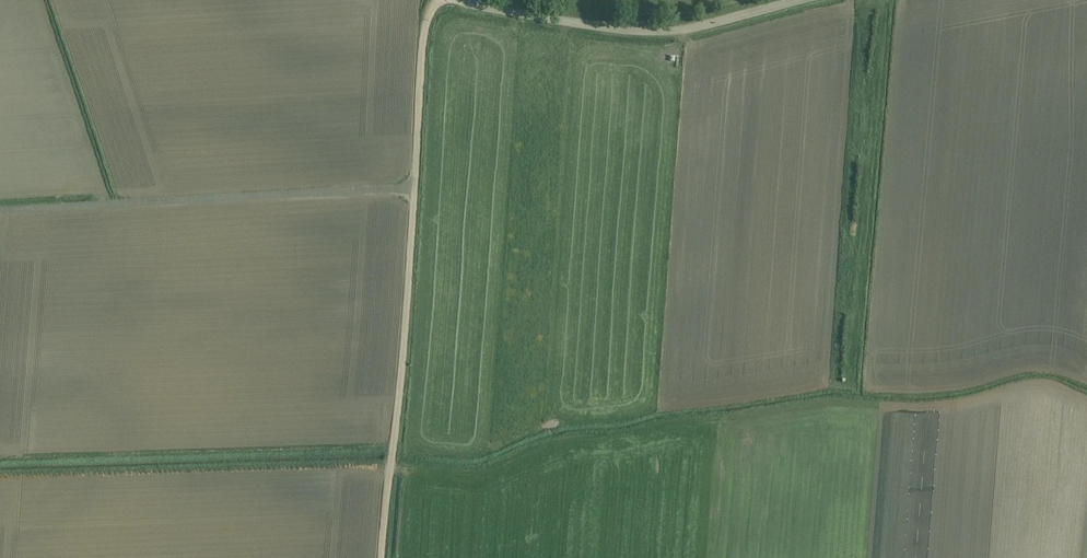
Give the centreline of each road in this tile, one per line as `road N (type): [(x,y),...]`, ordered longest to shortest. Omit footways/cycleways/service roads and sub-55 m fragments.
road 1 (track): [(386,557),(429,22),(442,0)]
road 2 (unclassified): [(451,0),(648,35),(816,0)]

